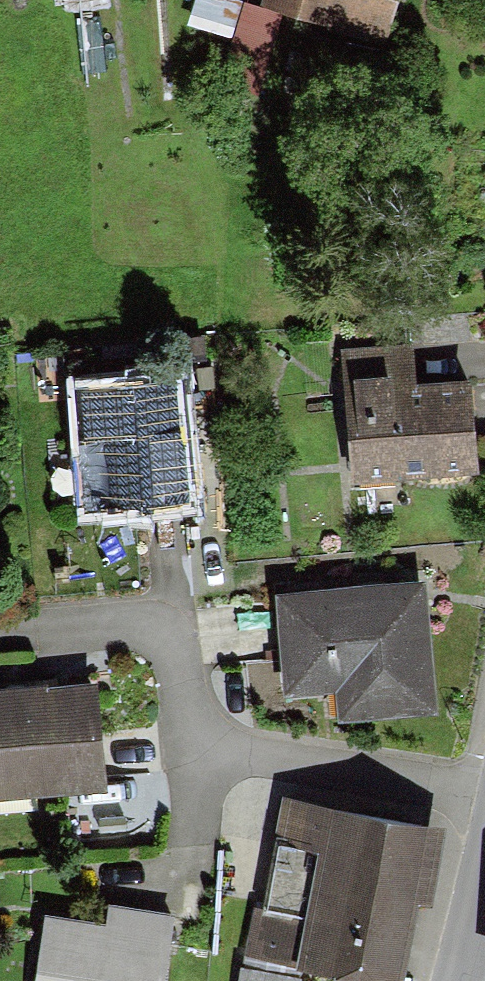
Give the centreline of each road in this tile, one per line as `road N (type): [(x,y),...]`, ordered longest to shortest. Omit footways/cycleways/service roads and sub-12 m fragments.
road 1 (residential): [(450,980),(484,839)]

